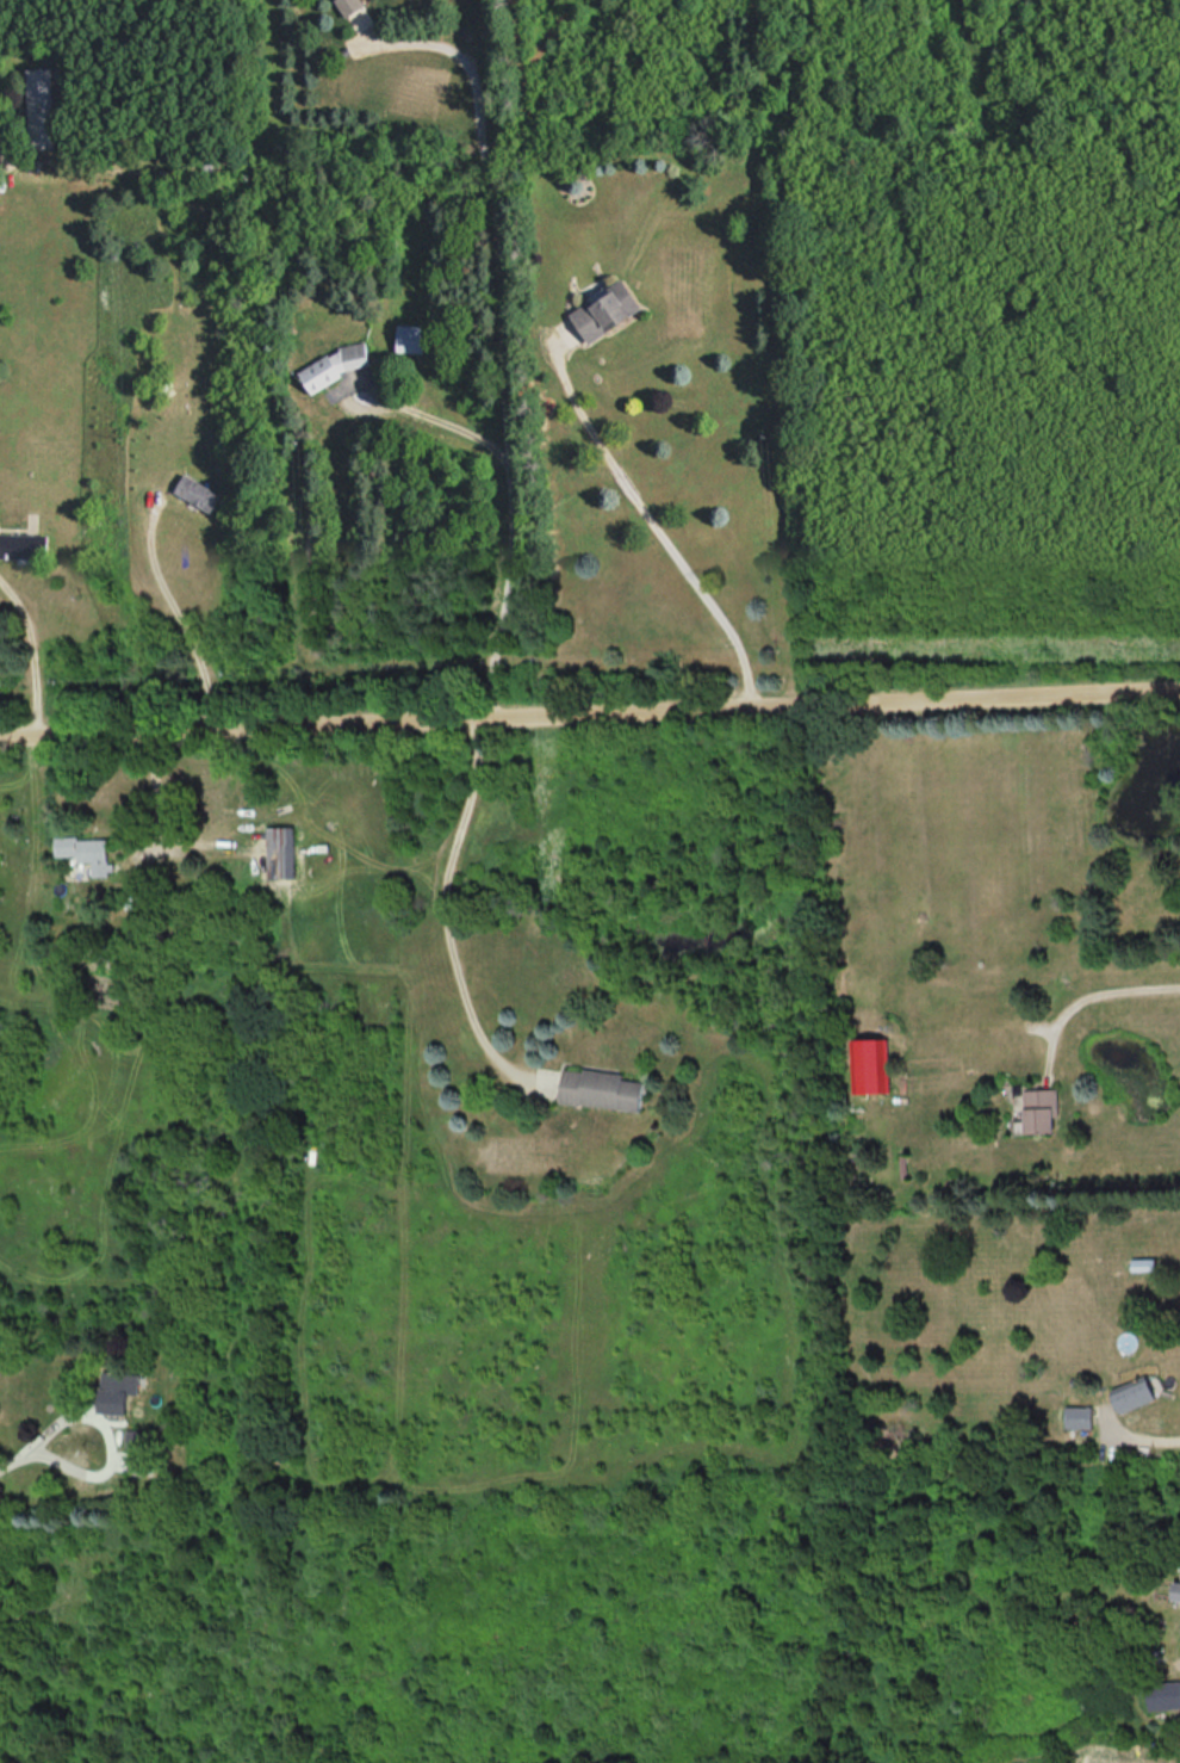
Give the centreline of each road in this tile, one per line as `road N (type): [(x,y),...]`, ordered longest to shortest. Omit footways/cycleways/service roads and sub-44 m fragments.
road 1 (residential): [(0,732),(1179,689)]

